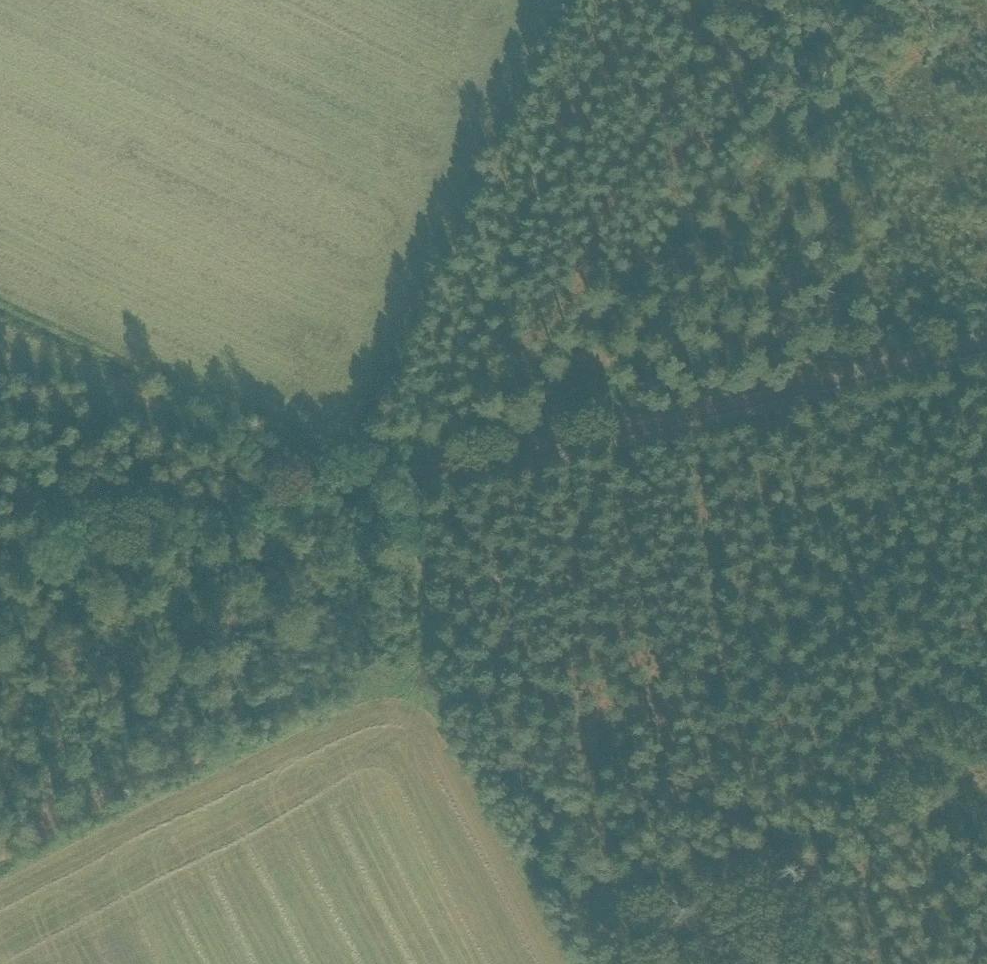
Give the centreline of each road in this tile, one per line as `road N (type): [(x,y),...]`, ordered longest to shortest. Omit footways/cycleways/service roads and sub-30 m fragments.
road 1 (track): [(38,552),(986,339)]

